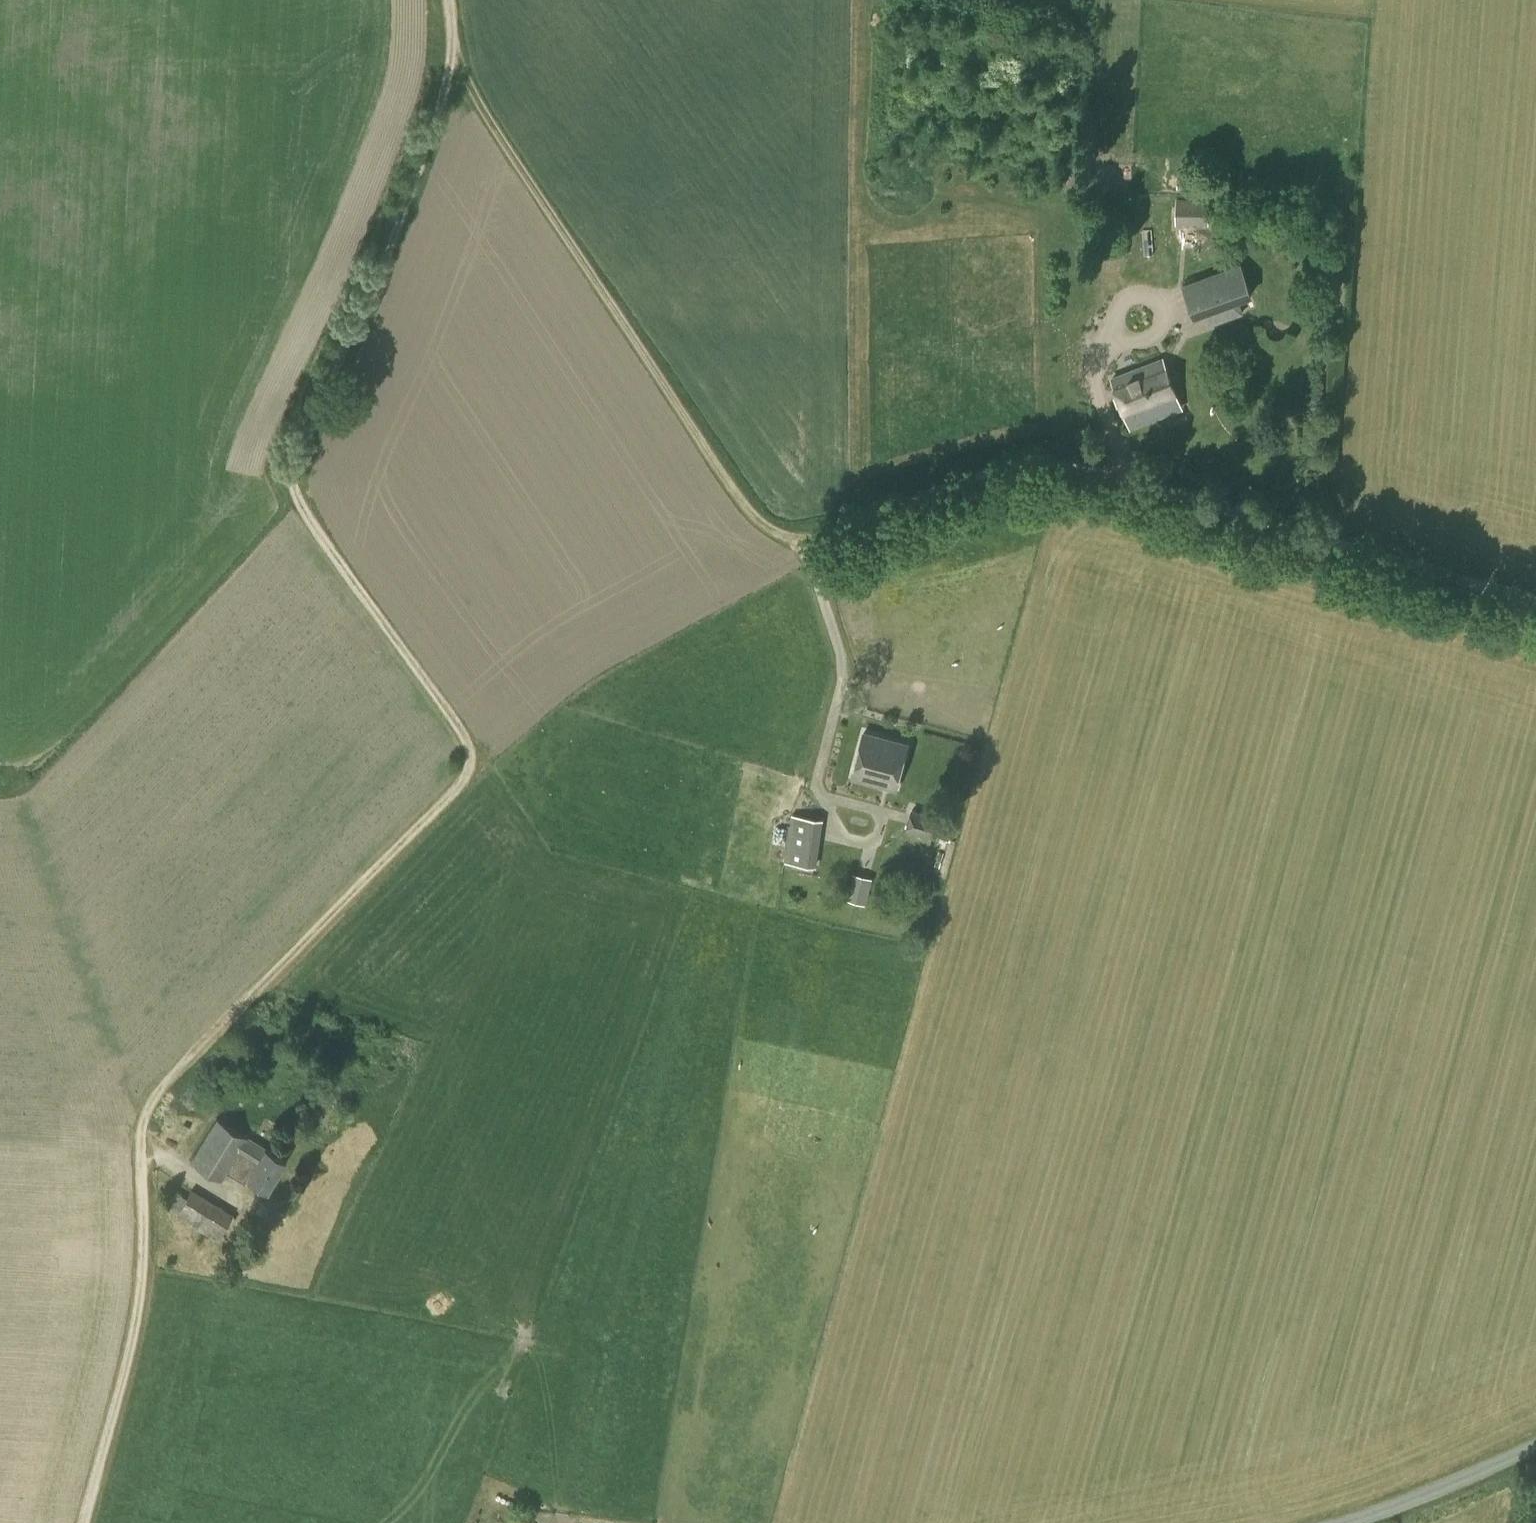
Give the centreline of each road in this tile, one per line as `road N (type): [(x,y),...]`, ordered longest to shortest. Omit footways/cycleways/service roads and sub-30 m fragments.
road 1 (track): [(454,67),(670,407),(755,520),(788,544),(817,547),(996,470),(1055,464),(1535,605)]
road 2 (track): [(445,0),(454,67),(332,373),(293,434),(286,475),(469,766),(454,796),(315,931),(139,1121)]
road 3 (unclassified): [(86,1522),(145,1299),(149,1230),(139,1121)]
road 4 (unclassified): [(1352,1522),(1535,1451)]

